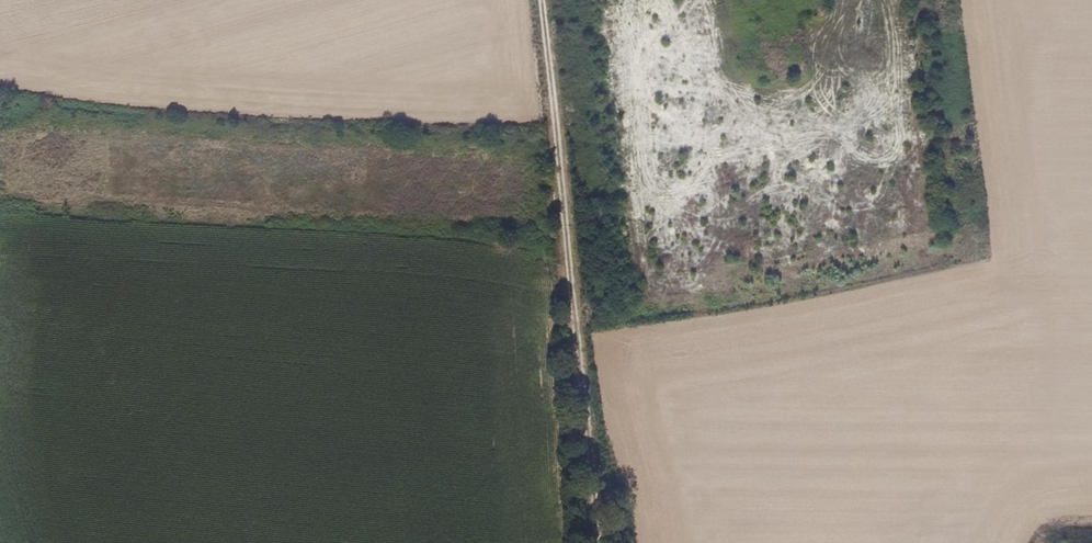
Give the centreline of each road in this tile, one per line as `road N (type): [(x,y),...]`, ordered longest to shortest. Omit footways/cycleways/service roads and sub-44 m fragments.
road 1 (track): [(598,542),(551,0)]

